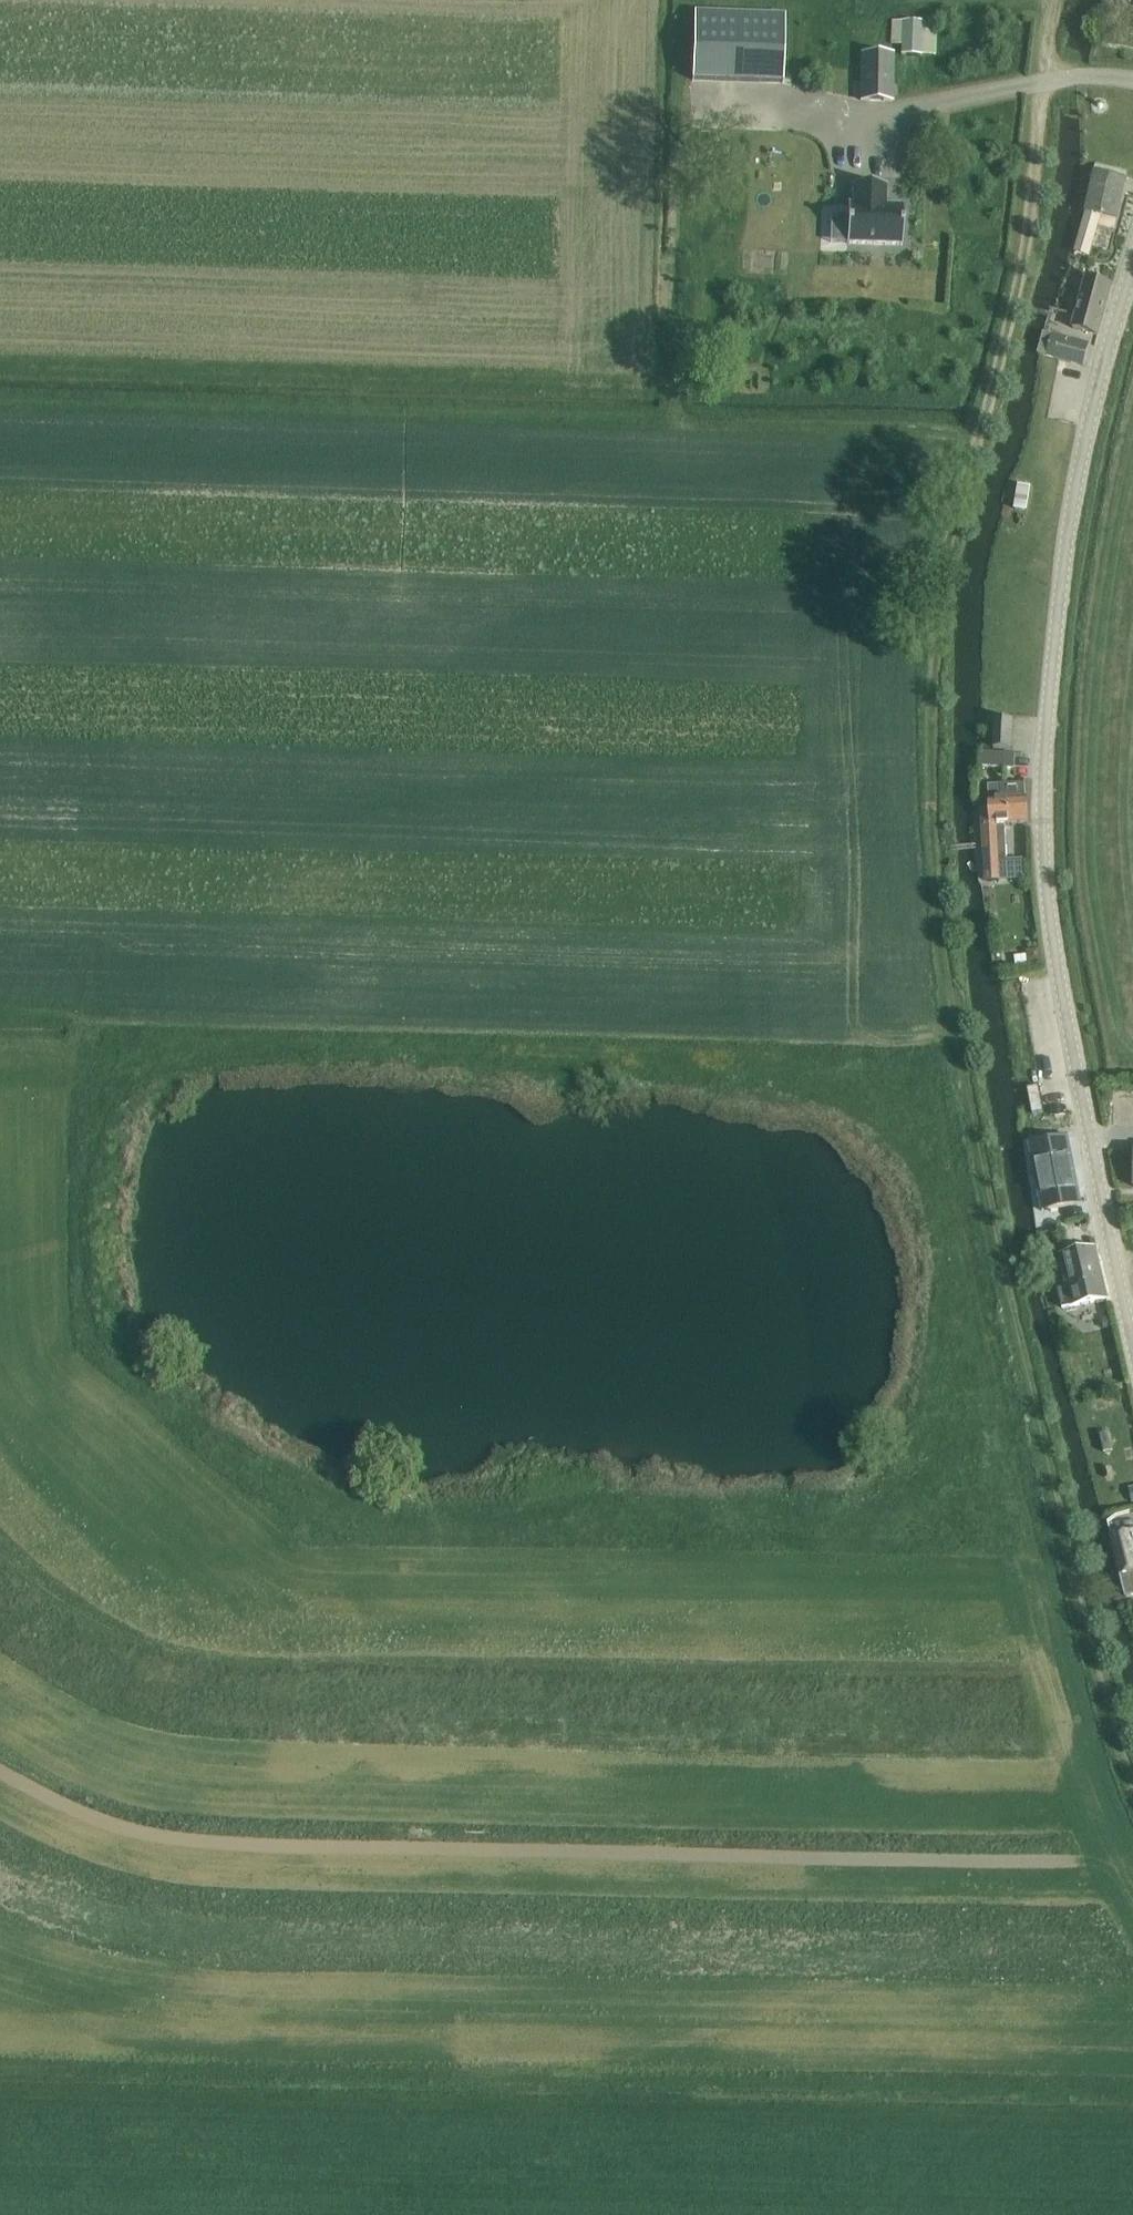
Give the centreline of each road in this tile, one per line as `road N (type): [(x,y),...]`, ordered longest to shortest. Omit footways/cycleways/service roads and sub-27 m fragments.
road 1 (residential): [(1132,1280),(1041,856),(1073,491),(1132,279)]

